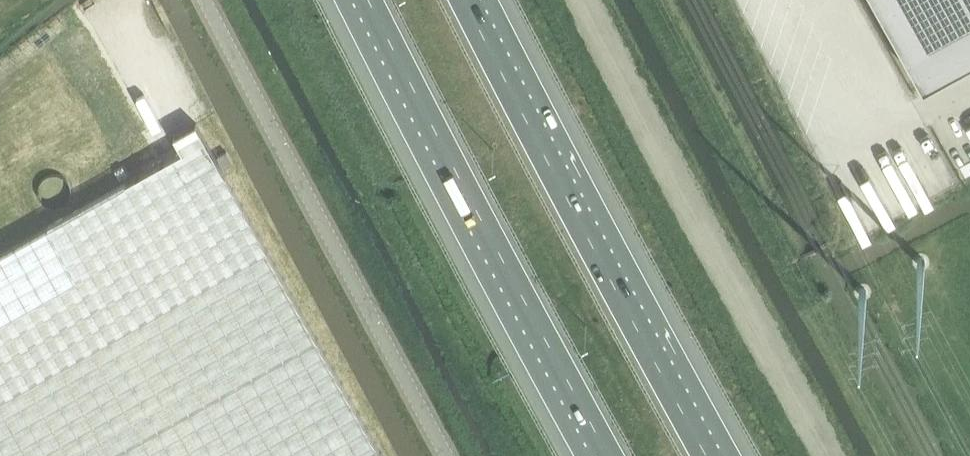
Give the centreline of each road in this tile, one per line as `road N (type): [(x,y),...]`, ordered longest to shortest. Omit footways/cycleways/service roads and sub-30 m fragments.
road 1 (tertiary): [(449,455),(205,0)]
road 2 (motorway): [(708,455),(466,0)]
road 3 (motorway): [(370,0),(609,455)]

